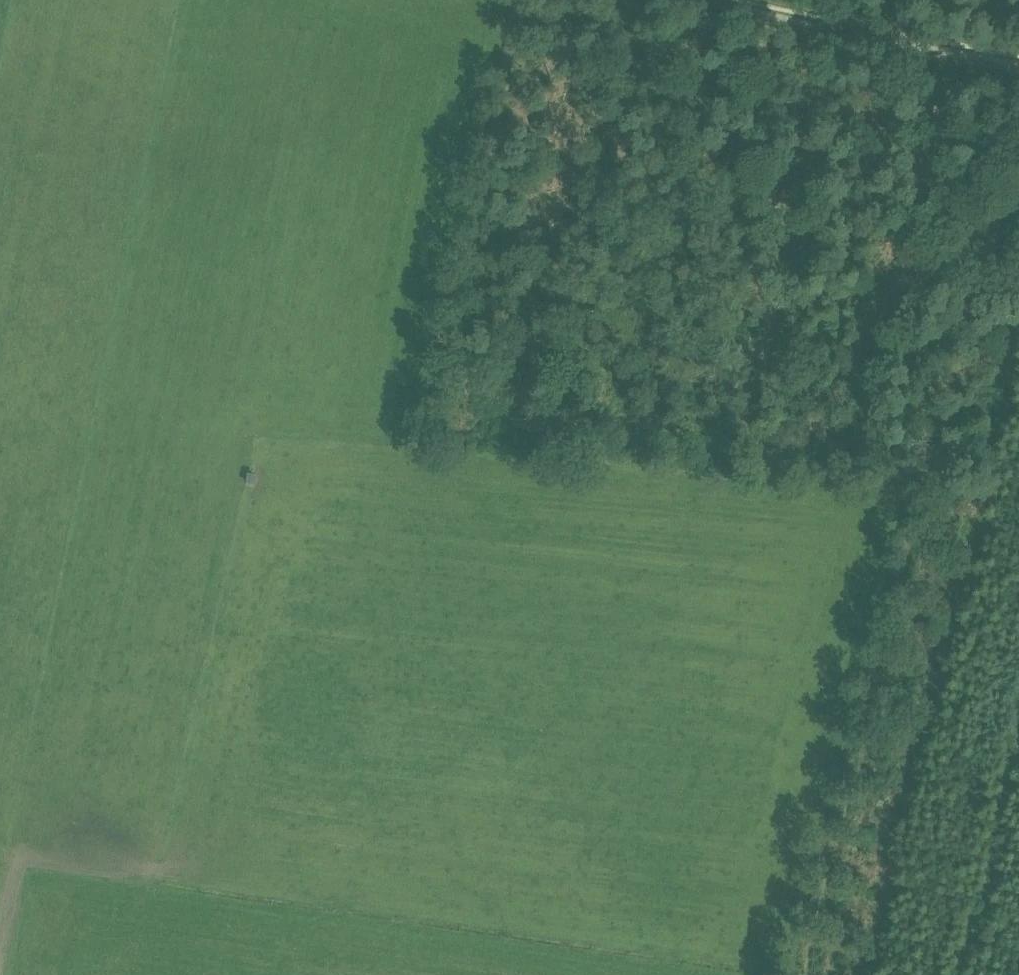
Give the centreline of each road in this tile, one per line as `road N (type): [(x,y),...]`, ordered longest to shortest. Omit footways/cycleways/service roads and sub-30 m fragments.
road 1 (track): [(990,64),(667,0)]

